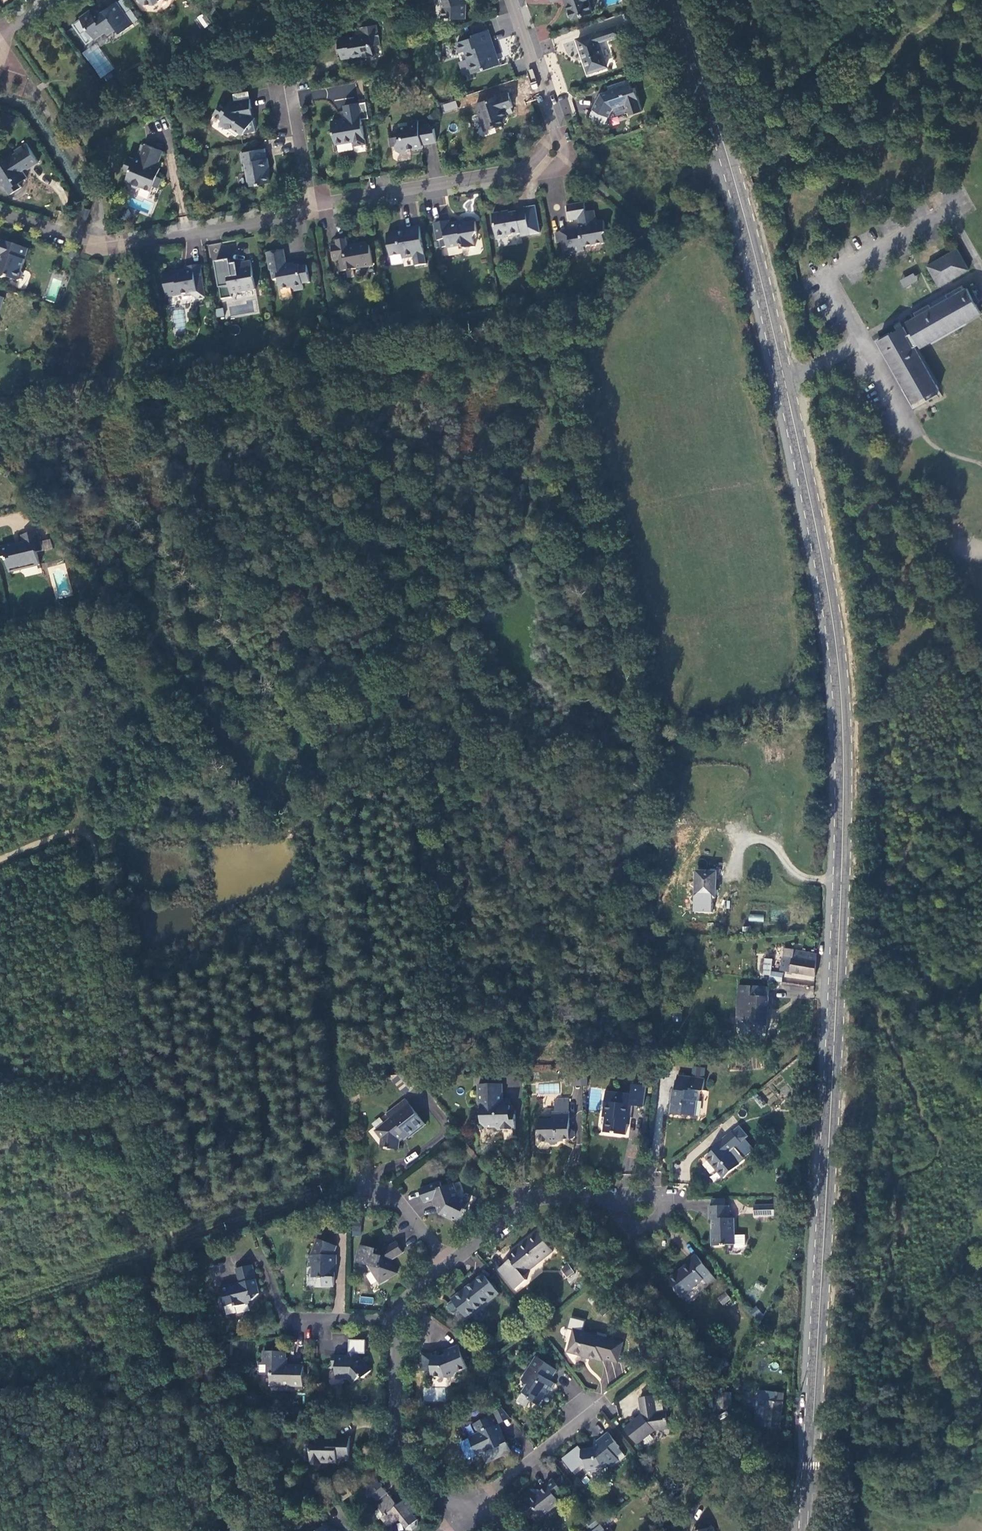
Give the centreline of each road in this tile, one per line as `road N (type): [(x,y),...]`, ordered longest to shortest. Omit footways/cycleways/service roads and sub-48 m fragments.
road 1 (tertiary): [(678,0),(796,419),(844,713),(815,1488)]
road 2 (track): [(135,587),(167,659),(247,768),(299,812),(314,836),(345,1118),(342,1196),(182,1228)]
road 3 (track): [(0,859),(80,827),(94,843),(209,1350),(275,1530)]
road 4 (residential): [(0,212),(93,245),(293,214)]
road 5 (residential): [(474,1504),(444,1489),(401,1444),(399,1314)]
road 6 (residential): [(526,166),(329,200)]
road 7 (residential): [(448,1265),(528,1198),(603,1196)]
road 8 (residential): [(474,1504),(588,1415)]
road 9 (residential): [(526,166),(528,179),(584,169),(570,130),(552,121)]
road 10 (residential): [(515,0),(552,121)]
road 11 (residential): [(603,1196),(631,1229),(662,1217),(661,1201),(631,1192)]

